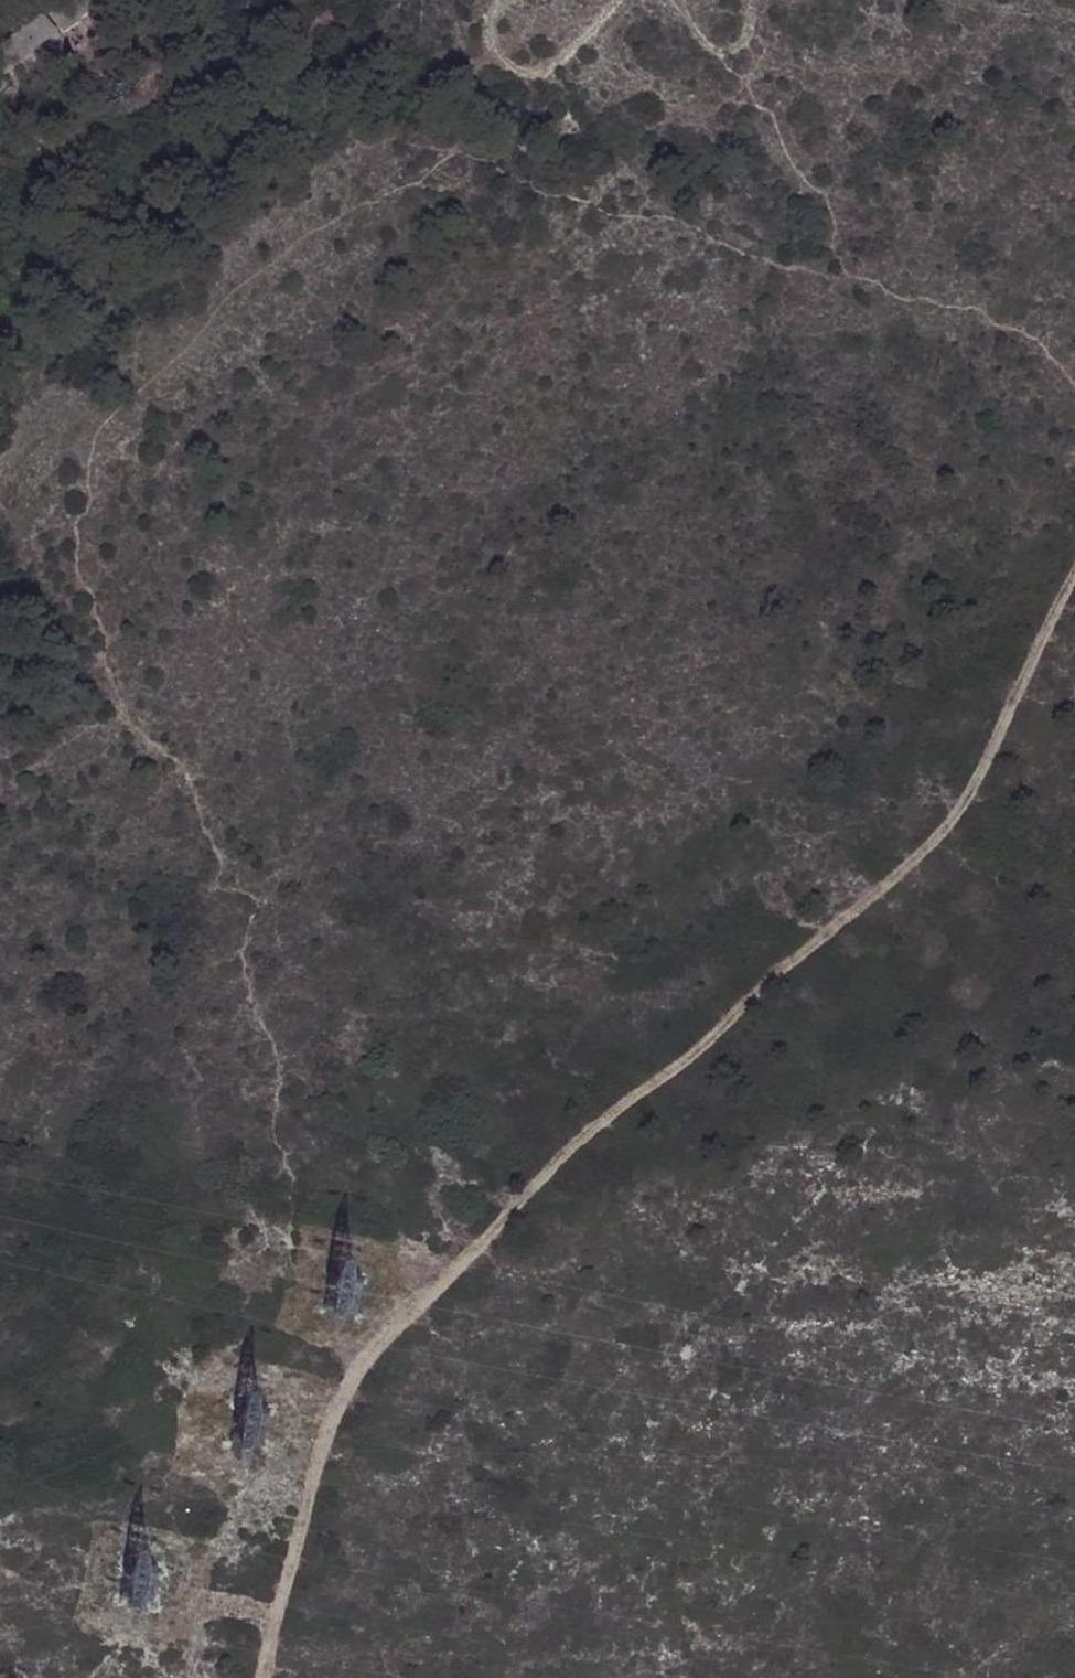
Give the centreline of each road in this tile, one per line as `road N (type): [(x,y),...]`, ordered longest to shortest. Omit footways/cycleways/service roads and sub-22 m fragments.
road 1 (track): [(1074,578),(981,777),(936,839),(711,1038),(568,1149),(365,1360),(329,1422),(262,1677)]

